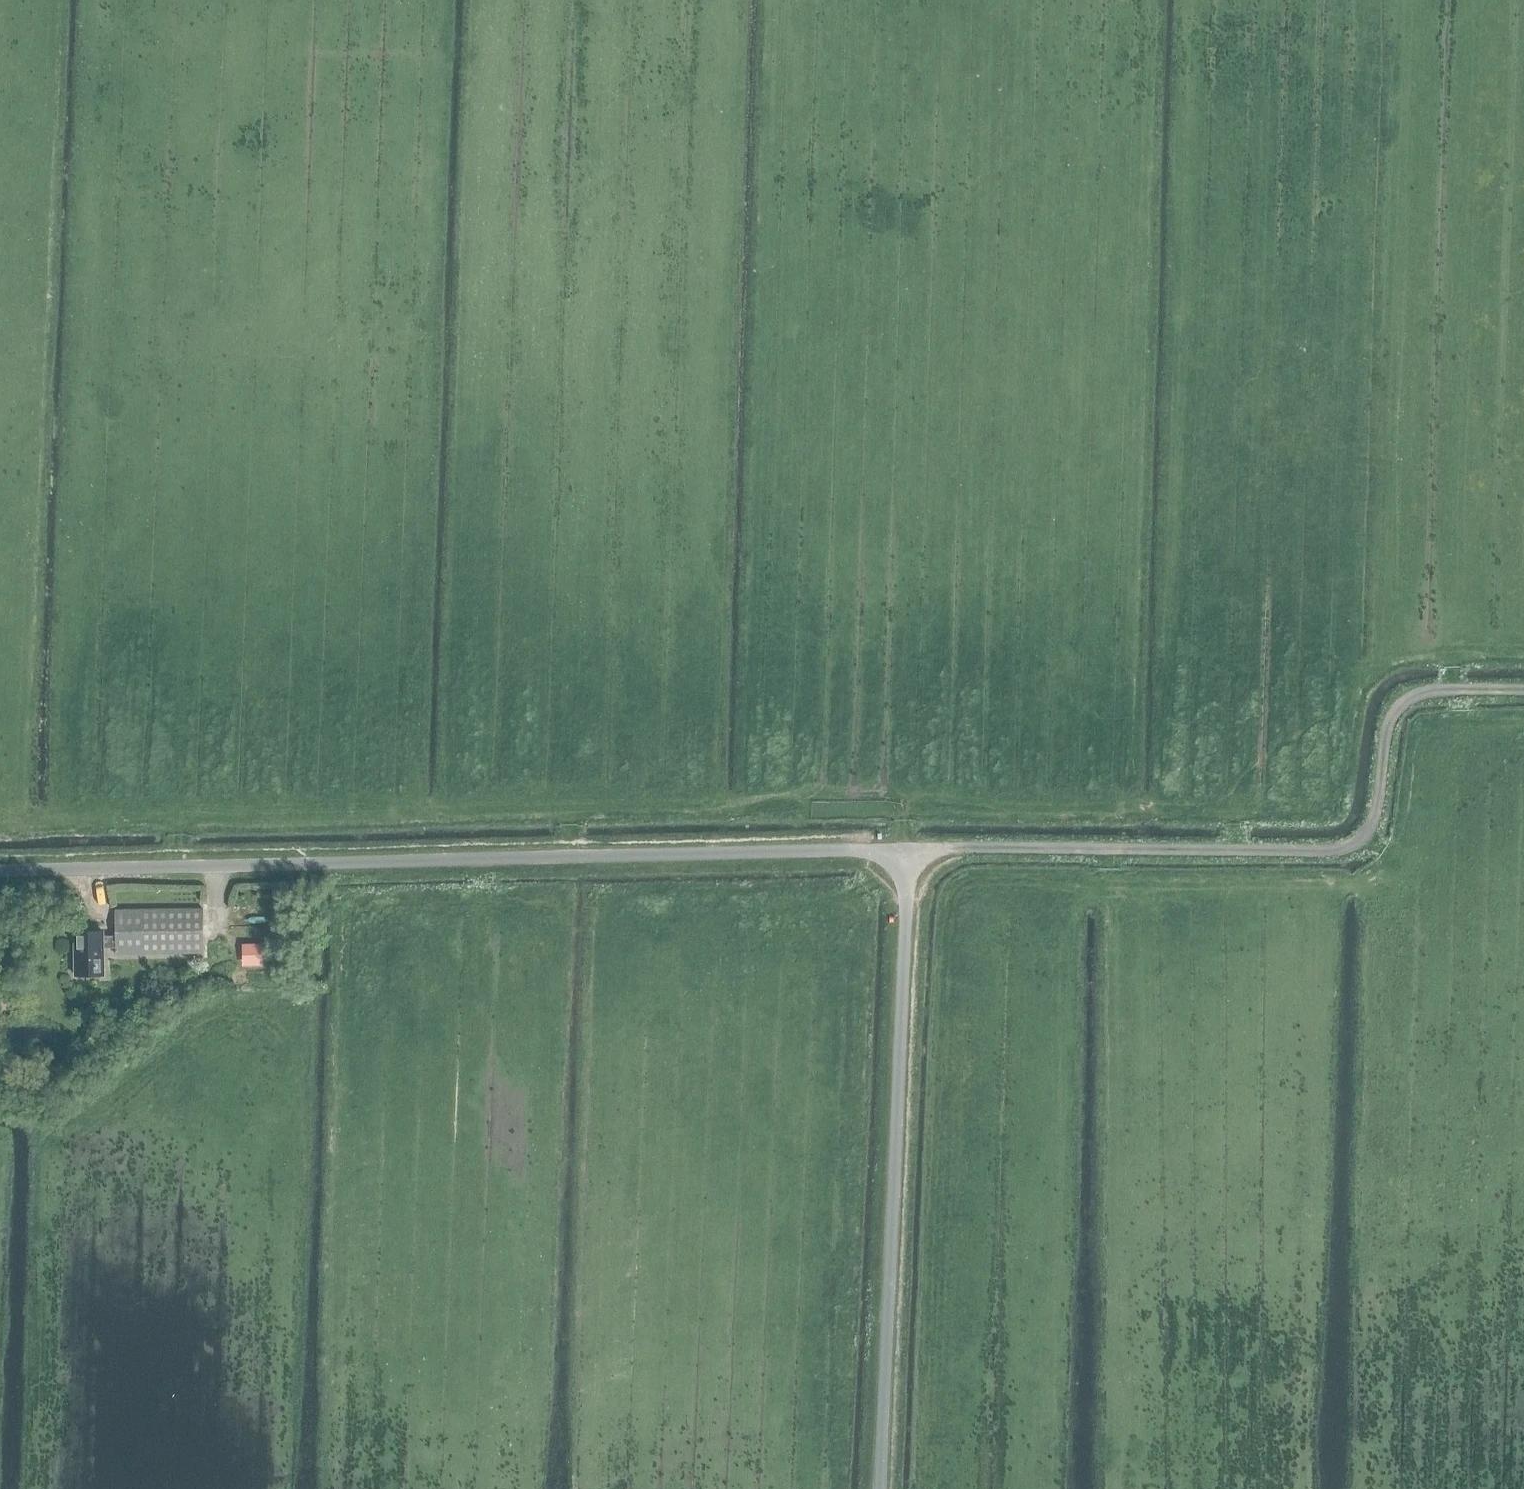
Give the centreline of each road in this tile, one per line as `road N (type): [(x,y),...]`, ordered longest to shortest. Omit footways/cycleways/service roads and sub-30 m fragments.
road 1 (unclassified): [(879,1488),(908,850),(0,870)]

